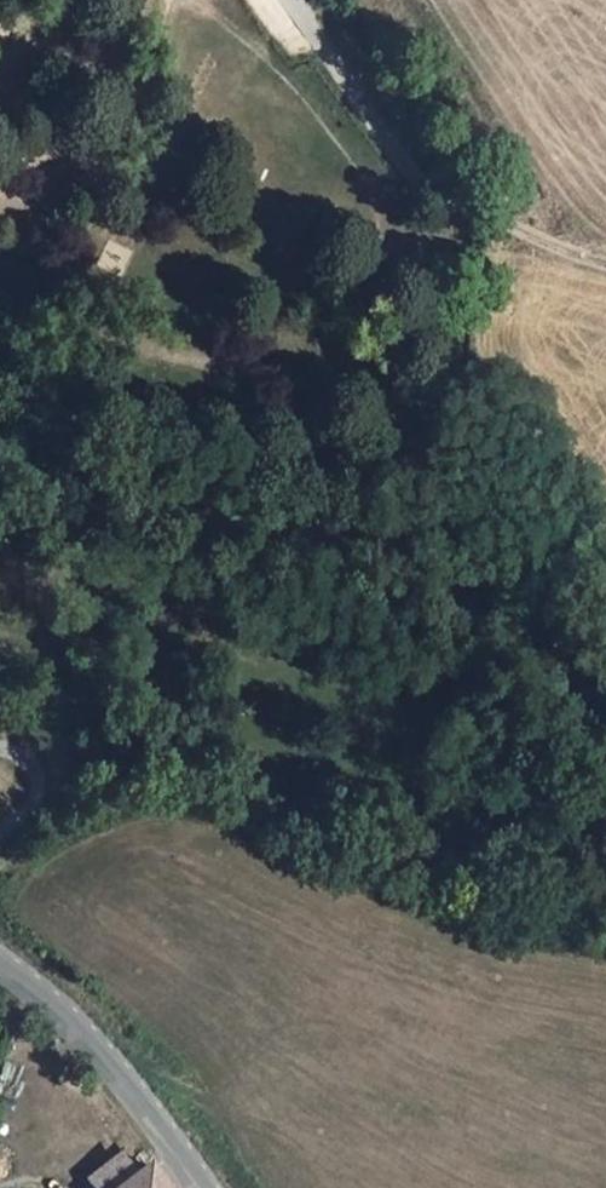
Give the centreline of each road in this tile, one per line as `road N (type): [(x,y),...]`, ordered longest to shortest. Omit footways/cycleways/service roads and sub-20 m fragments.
road 1 (unclassified): [(194,1187),(78,1042),(0,977)]
road 2 (unclassified): [(288,0),(404,166),(455,212)]
road 3 (track): [(605,269),(498,238),(455,212)]

